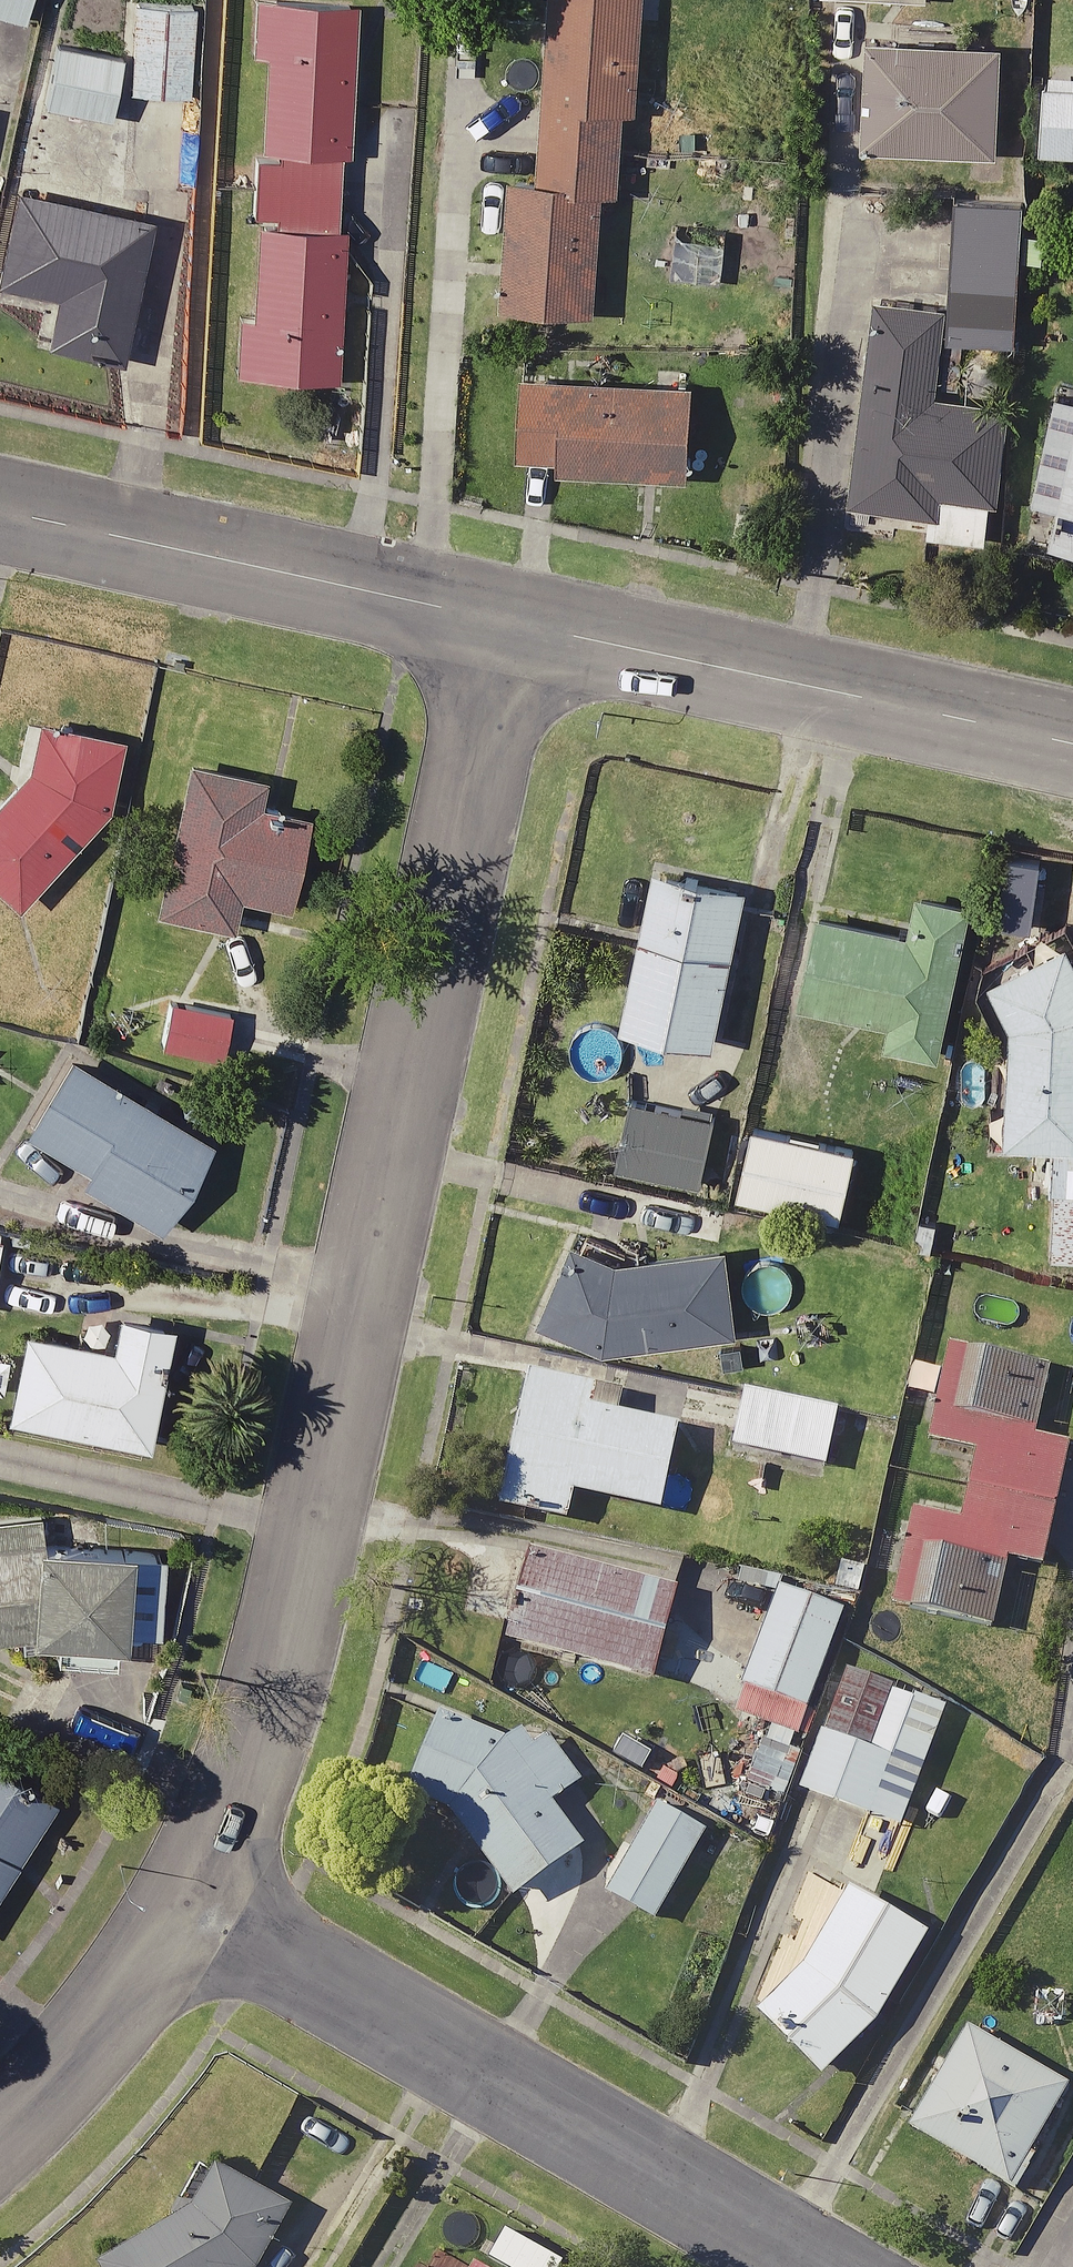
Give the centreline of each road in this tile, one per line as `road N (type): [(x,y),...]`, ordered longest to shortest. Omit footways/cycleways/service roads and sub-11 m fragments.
road 1 (residential): [(217,1917),(518,621)]
road 2 (residential): [(813,2266),(217,1917)]
road 3 (residential): [(518,621),(1072,742)]
road 4 (residential): [(0,508),(518,621)]
road 5 (residential): [(0,2192),(106,2079),(217,1917)]

